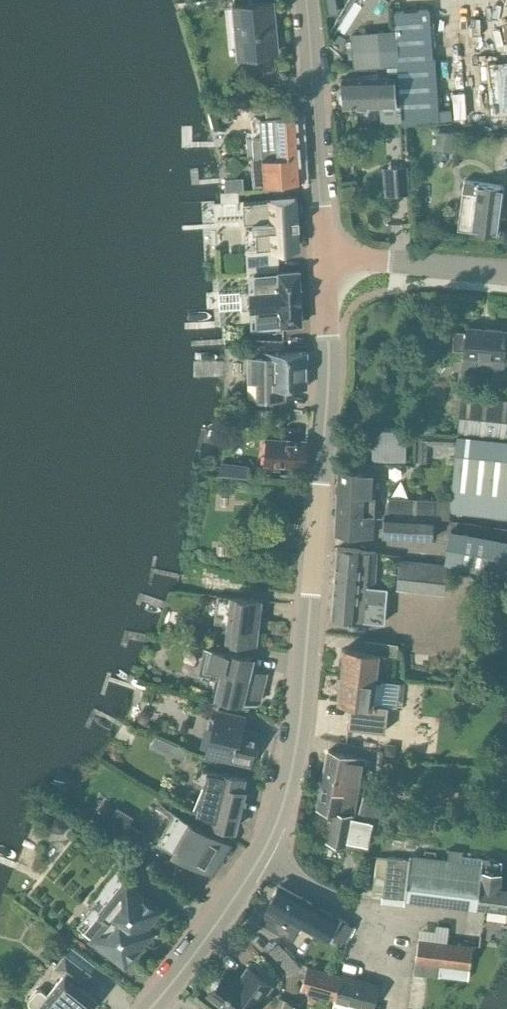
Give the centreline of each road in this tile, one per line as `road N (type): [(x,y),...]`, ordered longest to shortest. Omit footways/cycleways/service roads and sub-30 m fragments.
road 1 (unclassified): [(152,1008),(272,844),(290,782),(327,422),(326,256)]
road 2 (unclassified): [(326,256),(306,0)]
road 3 (residential): [(506,275),(326,256)]

